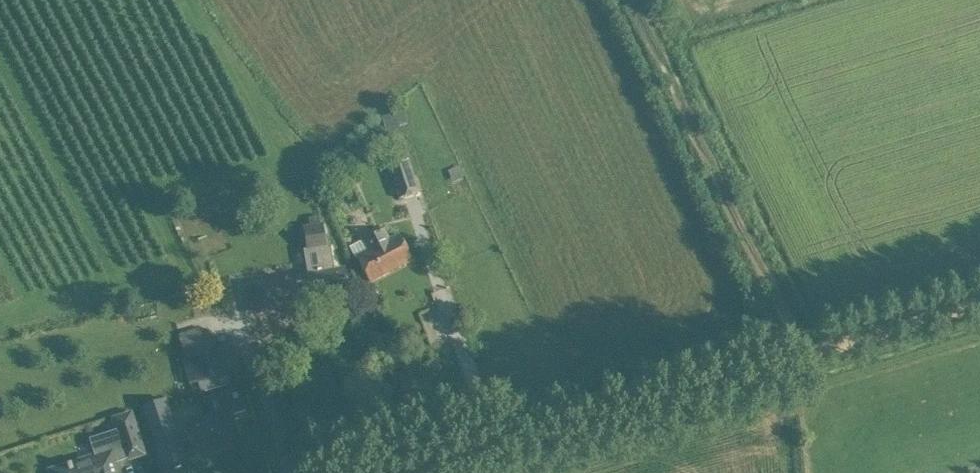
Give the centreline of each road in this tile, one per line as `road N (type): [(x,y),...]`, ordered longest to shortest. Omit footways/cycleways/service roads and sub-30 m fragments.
road 1 (unclassified): [(979,300),(414,472)]
road 2 (track): [(626,0),(789,357)]

